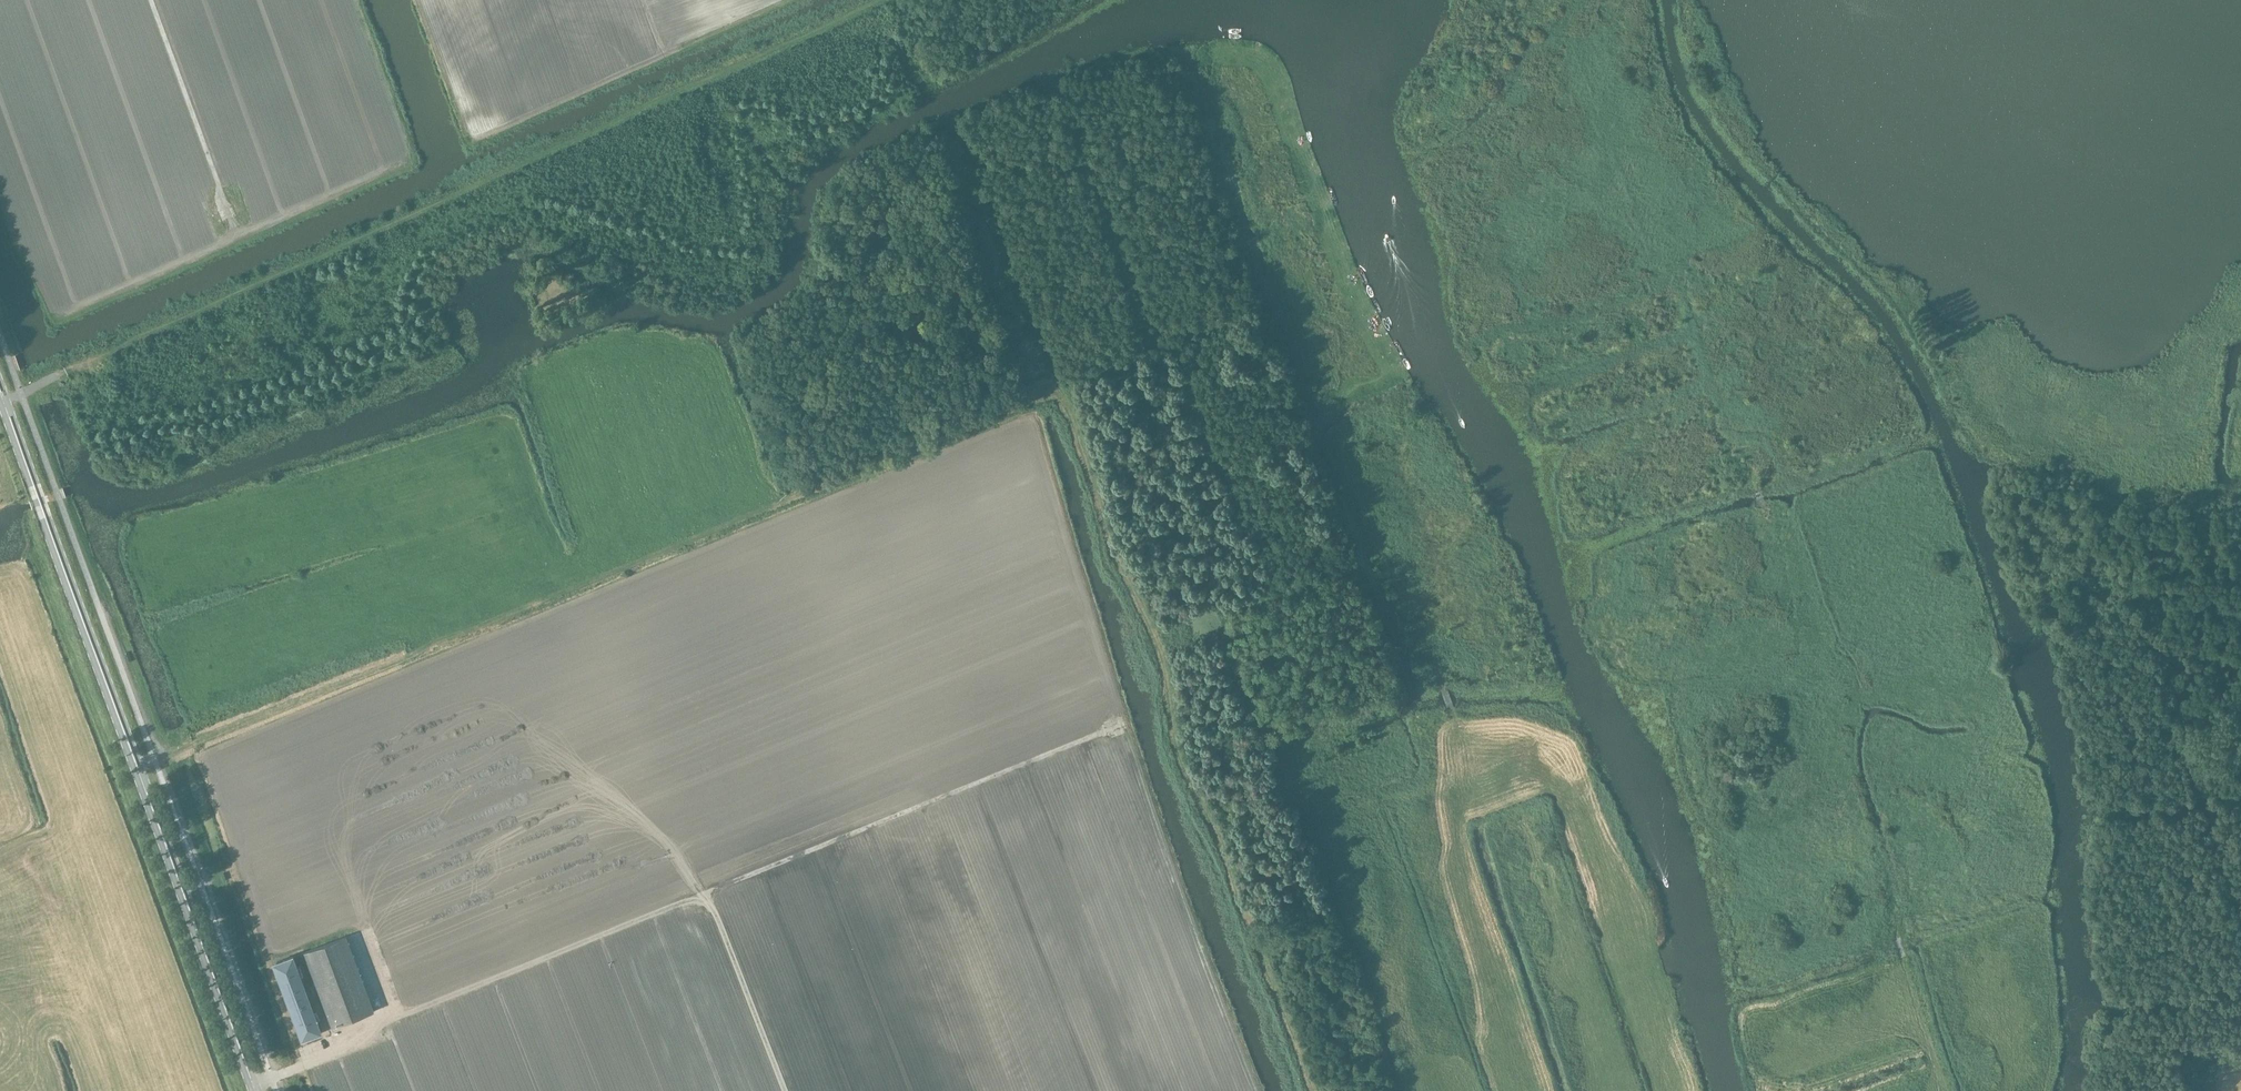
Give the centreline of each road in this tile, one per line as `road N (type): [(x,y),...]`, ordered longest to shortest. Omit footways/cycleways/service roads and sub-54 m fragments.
road 1 (track): [(1567,33),(1636,218),(1639,265),(1706,433),(1753,480),(1764,507),(1764,514),(1730,527),(1741,590),(1800,610),(1826,663),(1880,890),(1943,1090)]
road 2 (tertiary): [(255,1090),(0,389)]
road 3 (track): [(1341,400),(1349,424),(1343,444),(1350,481),(1418,630),(1425,669),(1454,717),(1460,858),(1539,1090)]
road 4 (track): [(453,640),(156,759)]

